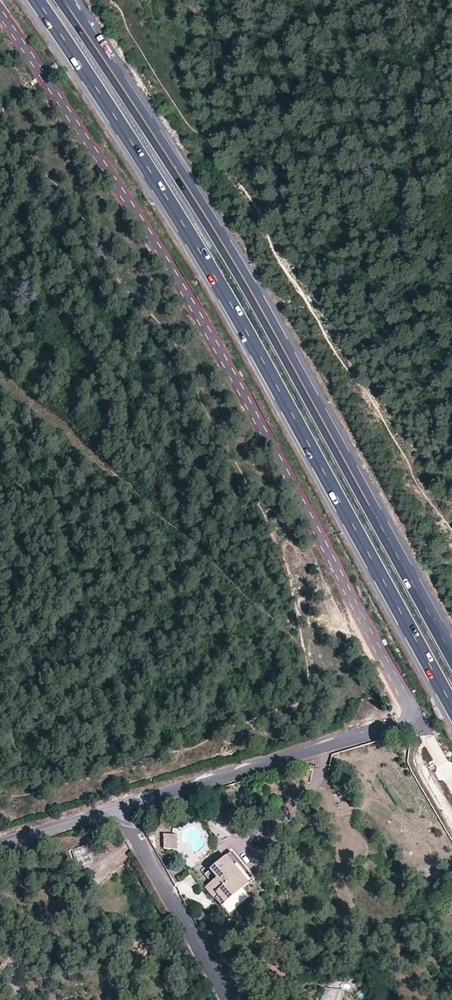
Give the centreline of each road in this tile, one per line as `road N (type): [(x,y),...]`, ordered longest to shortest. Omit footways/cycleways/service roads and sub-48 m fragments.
road 1 (residential): [(121,806),(400,725),(409,712),(188,295),(0,14)]
road 2 (primary): [(37,0),(232,308),(451,711)]
road 3 (primary): [(451,655),(287,350),(63,0)]
road 4 (residential): [(121,806),(230,999)]
road 5 (residential): [(0,839),(121,806)]

